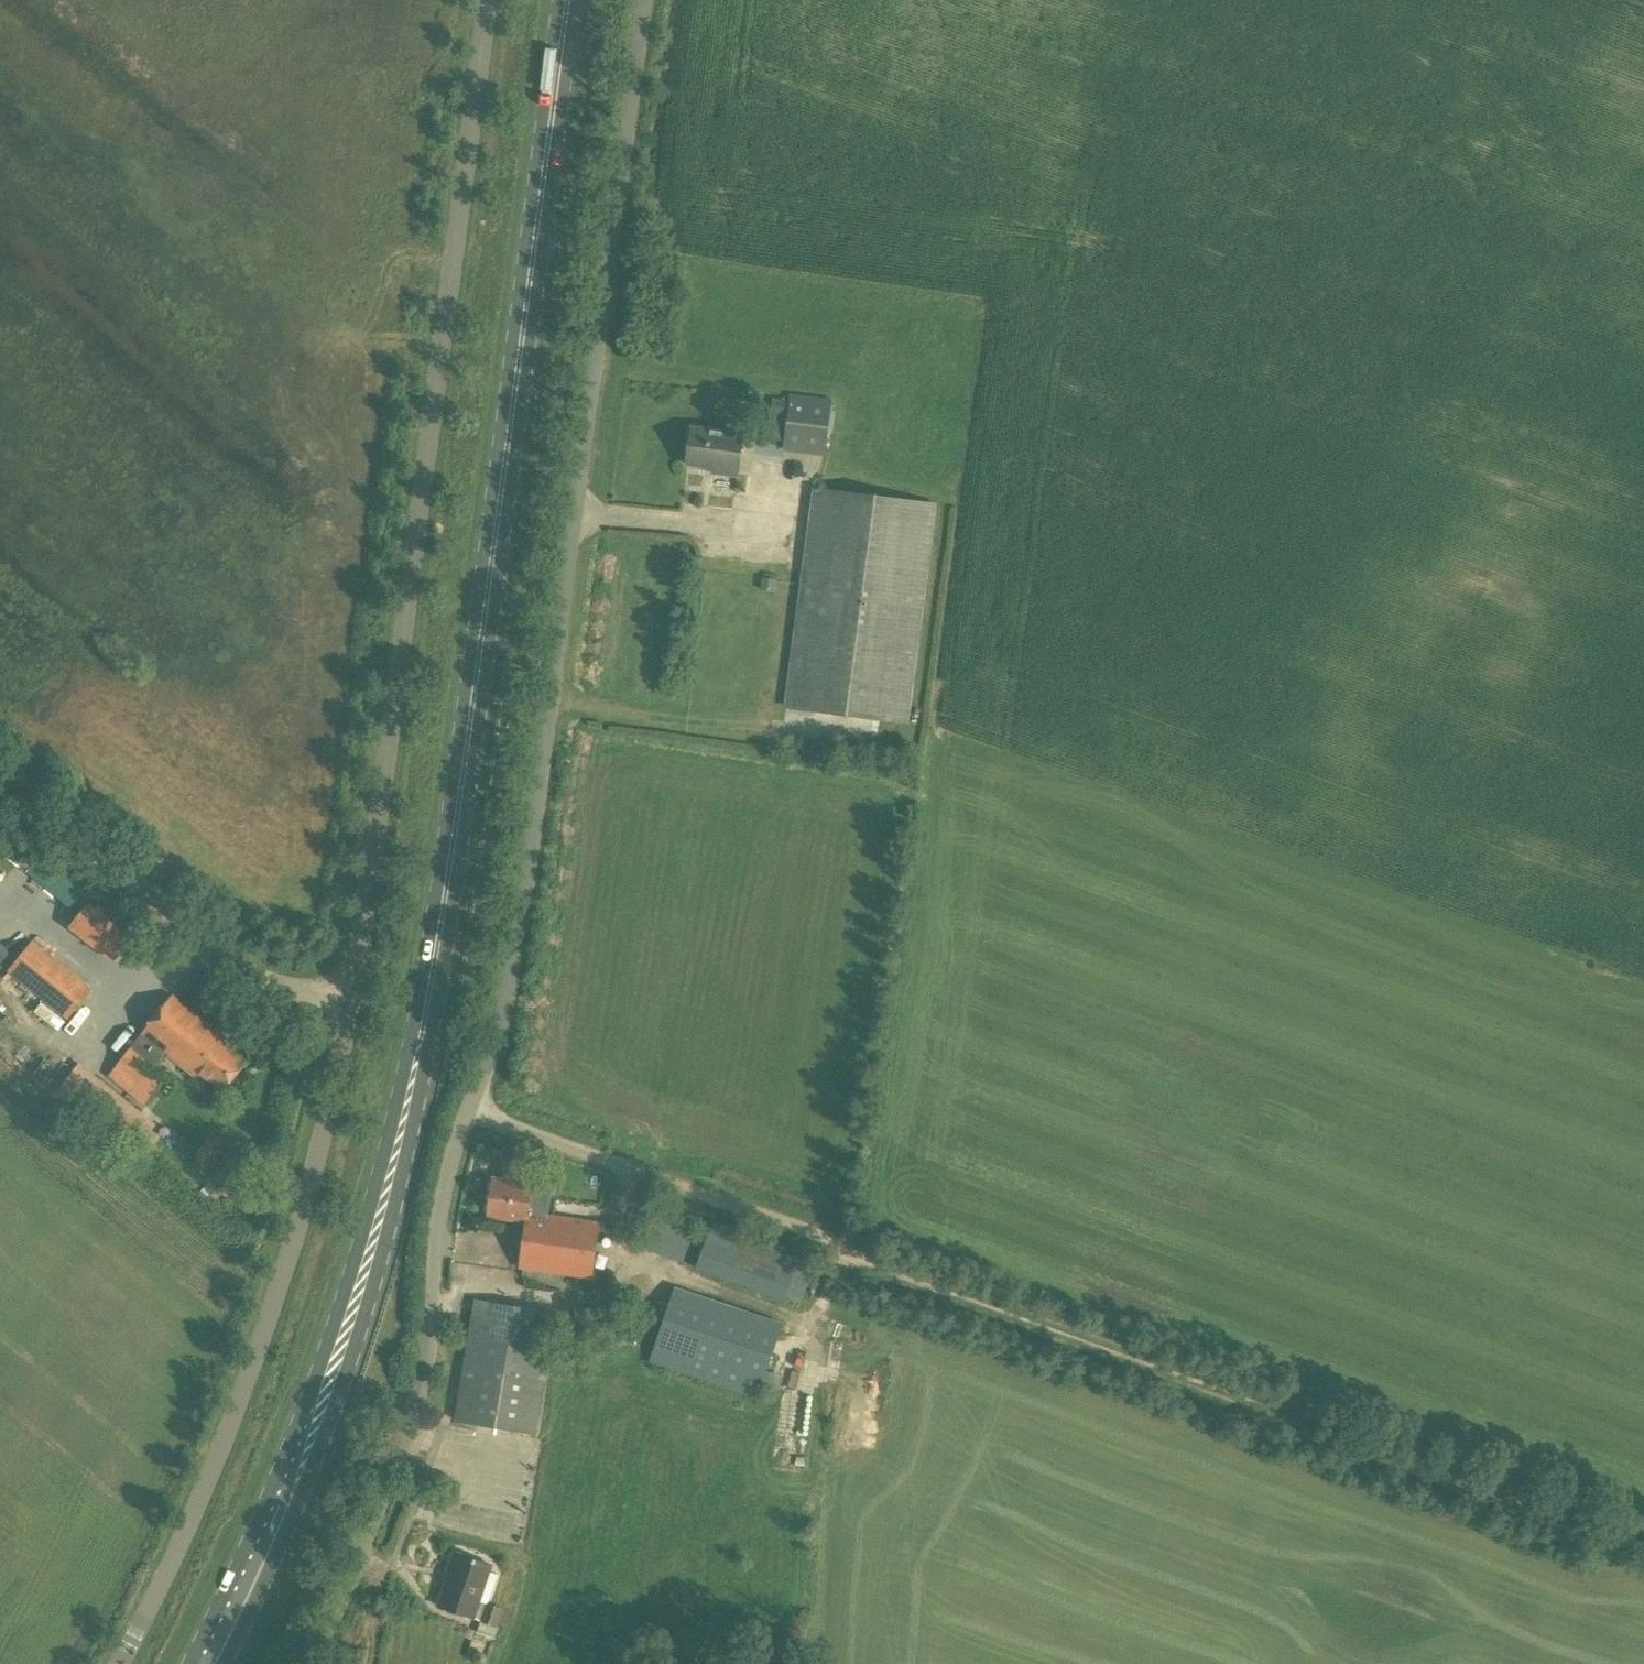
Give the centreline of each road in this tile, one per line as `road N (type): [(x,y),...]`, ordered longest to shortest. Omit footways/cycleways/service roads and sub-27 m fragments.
road 1 (unclassified): [(120,1663),(195,1515),(326,1146),(365,936),(490,0)]
road 2 (primary): [(201,1663),(270,1533),(345,1338),(396,1170),(433,991),(567,0)]
road 3 (unclassified): [(312,1663),(431,1353),(456,1162),(480,1115),(515,959),(645,0)]
road 4 (track): [(480,1115),(1643,1532)]
road 5 (track): [(0,770),(256,974),(313,995),(357,990)]

